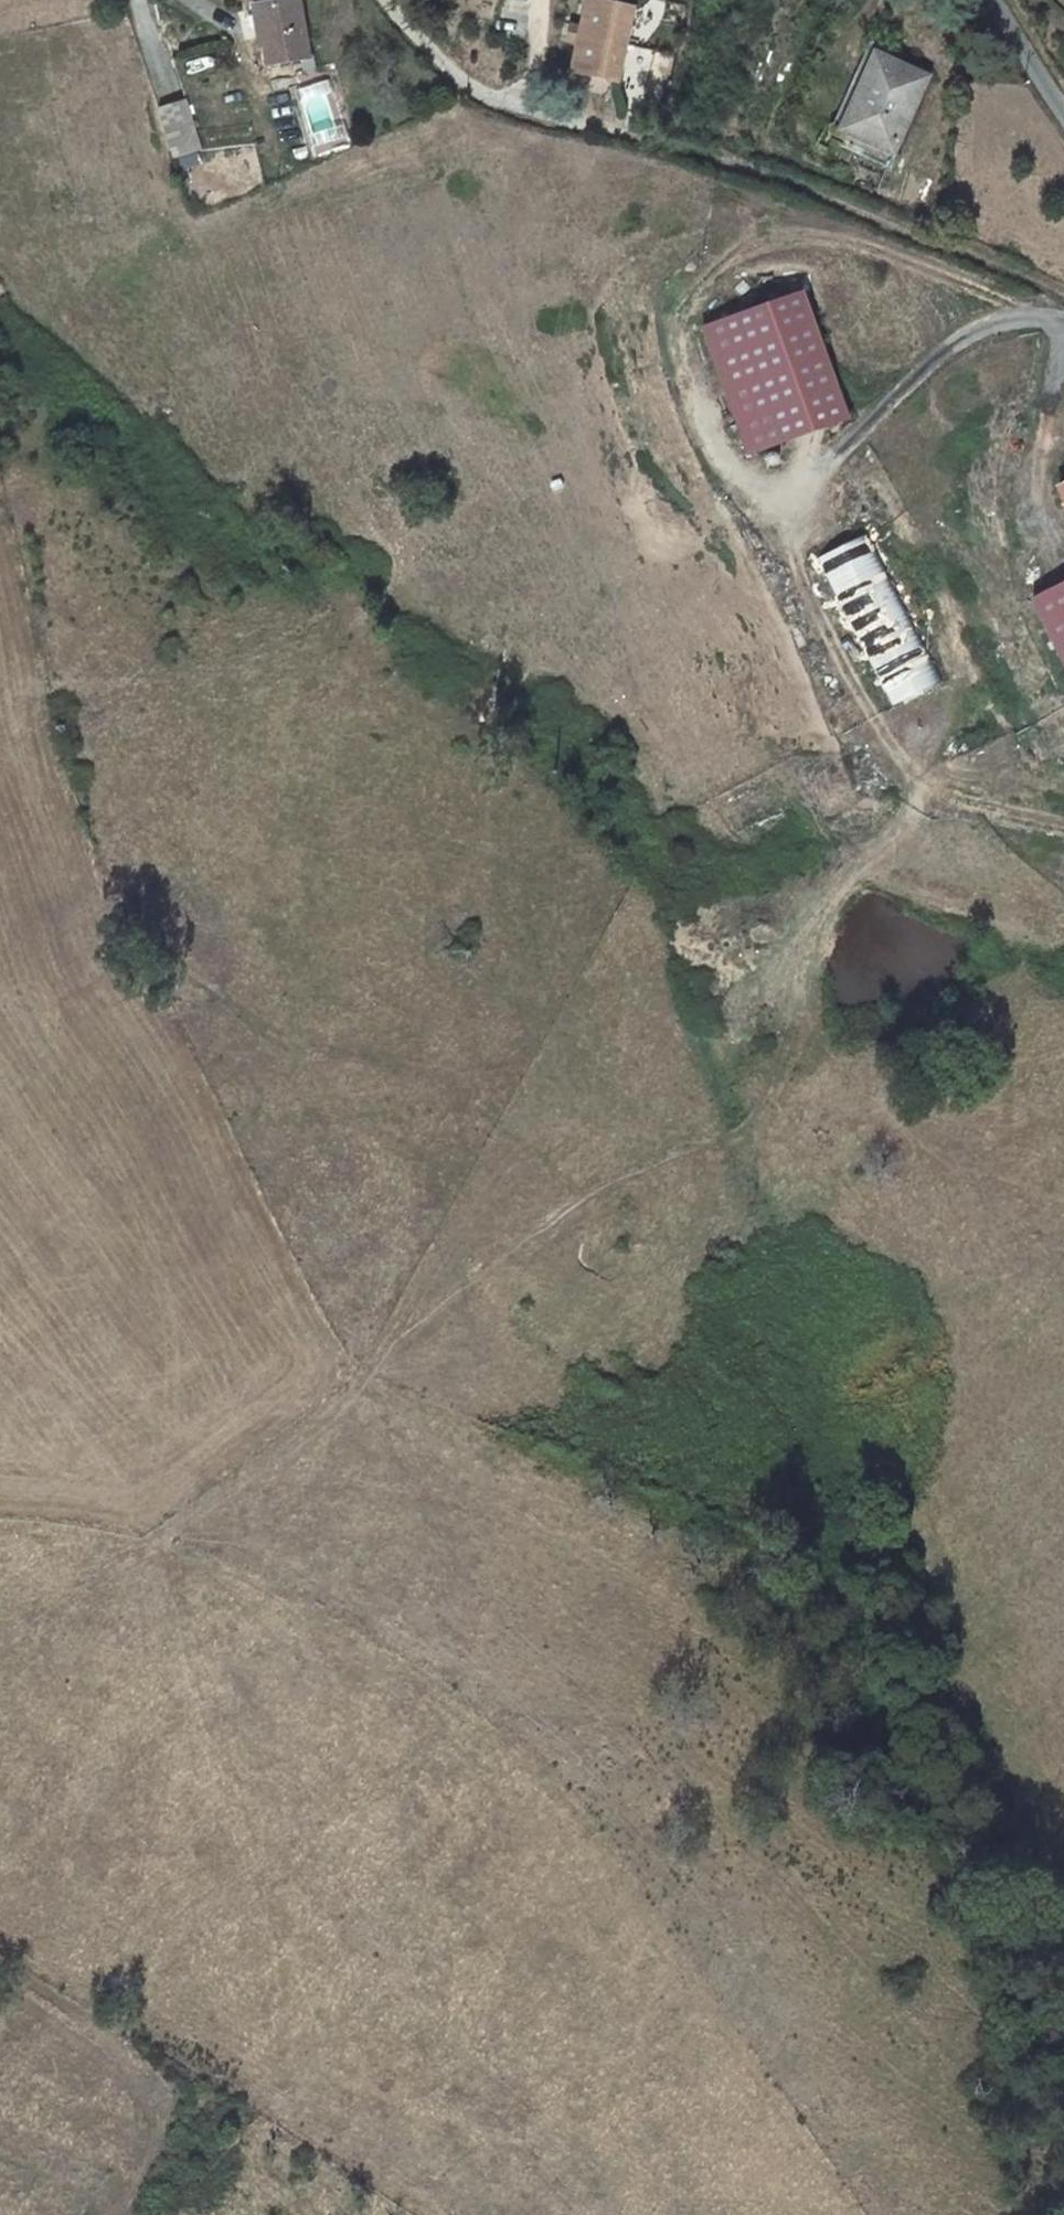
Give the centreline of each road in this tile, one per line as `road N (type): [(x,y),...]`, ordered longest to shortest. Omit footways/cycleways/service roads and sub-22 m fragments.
road 1 (track): [(1063,301),(717,157),(522,110),(472,88),(386,0)]
road 2 (residential): [(994,0),(1063,112)]

